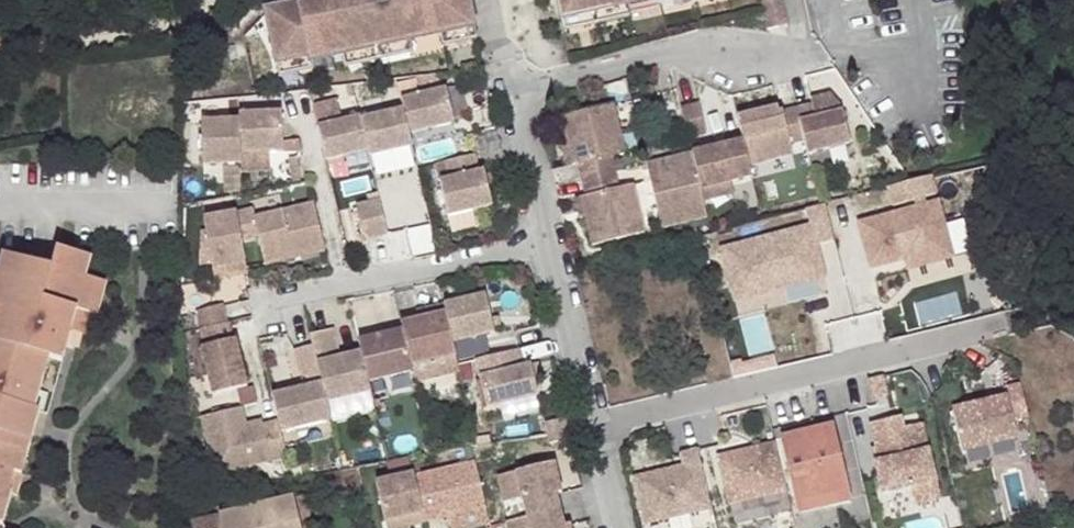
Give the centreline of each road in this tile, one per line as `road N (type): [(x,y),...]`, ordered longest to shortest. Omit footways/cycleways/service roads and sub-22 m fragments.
road 1 (residential): [(588,428),(1007,323)]
road 2 (residential): [(513,91),(656,54),(738,65),(818,46)]
road 3 (residential): [(265,309),(550,243)]
road 4 (residential): [(588,428),(550,243)]
road 5 (residential): [(550,243),(513,91)]

